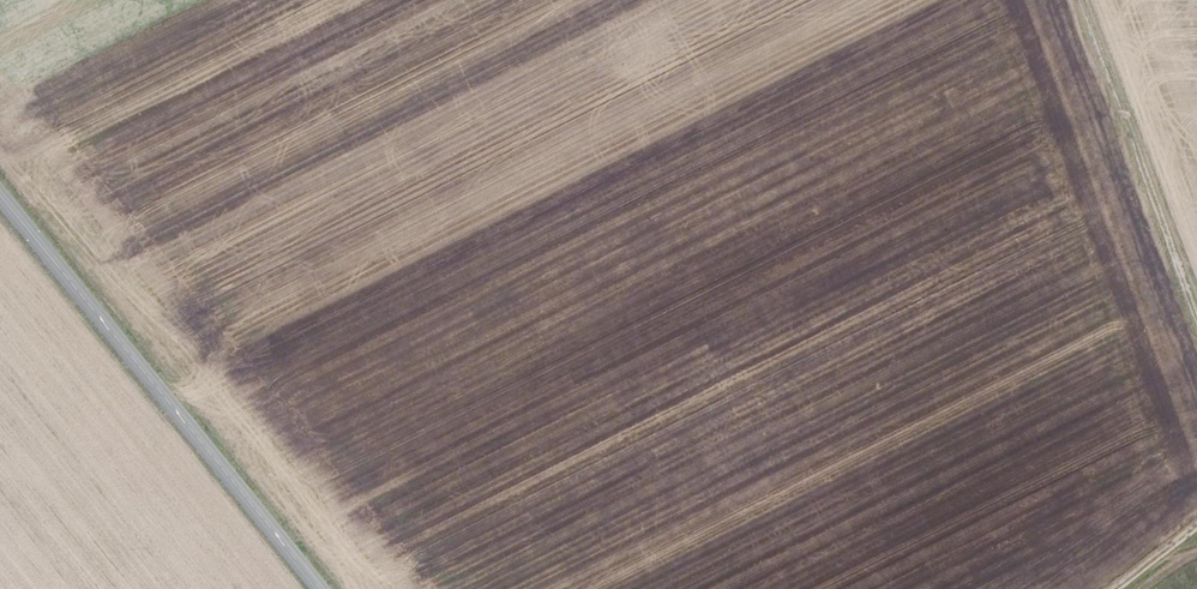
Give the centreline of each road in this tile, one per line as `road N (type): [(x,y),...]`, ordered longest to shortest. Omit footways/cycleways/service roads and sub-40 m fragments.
road 1 (tertiary): [(0,193),(322,588)]
road 2 (track): [(1196,320),(1076,0)]

